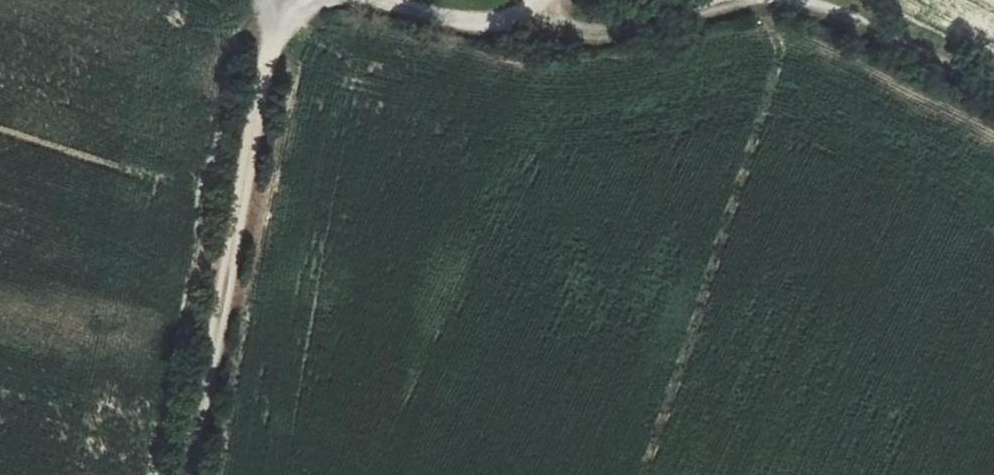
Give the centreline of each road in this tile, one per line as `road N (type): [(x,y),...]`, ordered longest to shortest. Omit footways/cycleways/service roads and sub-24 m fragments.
road 1 (track): [(270,0),(191,474)]
road 2 (track): [(741,0),(609,32),(534,38),(370,0)]
road 3 (track): [(993,96),(804,0)]

